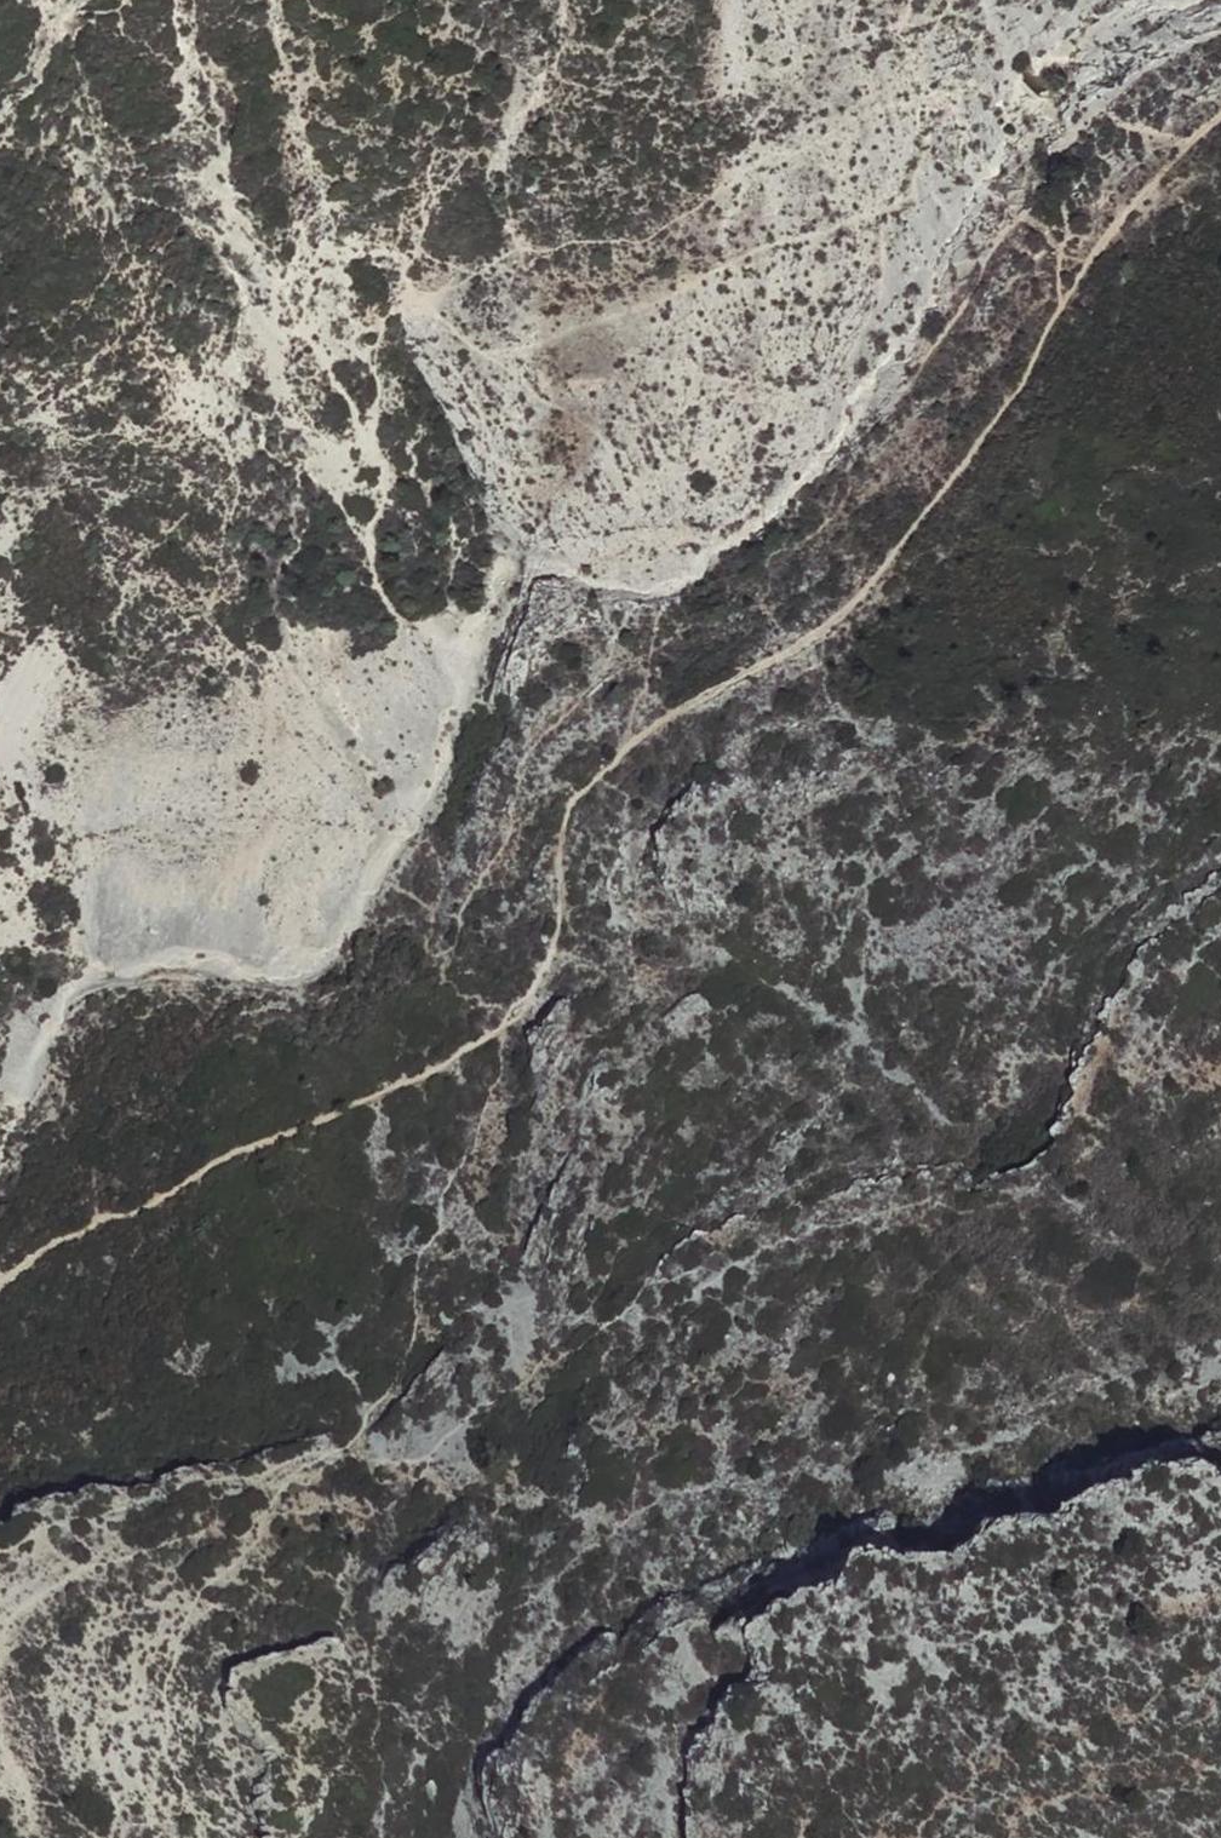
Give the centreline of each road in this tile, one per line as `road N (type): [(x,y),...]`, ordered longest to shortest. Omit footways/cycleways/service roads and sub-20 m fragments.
road 1 (track): [(257,1508),(66,1578),(0,1586)]

